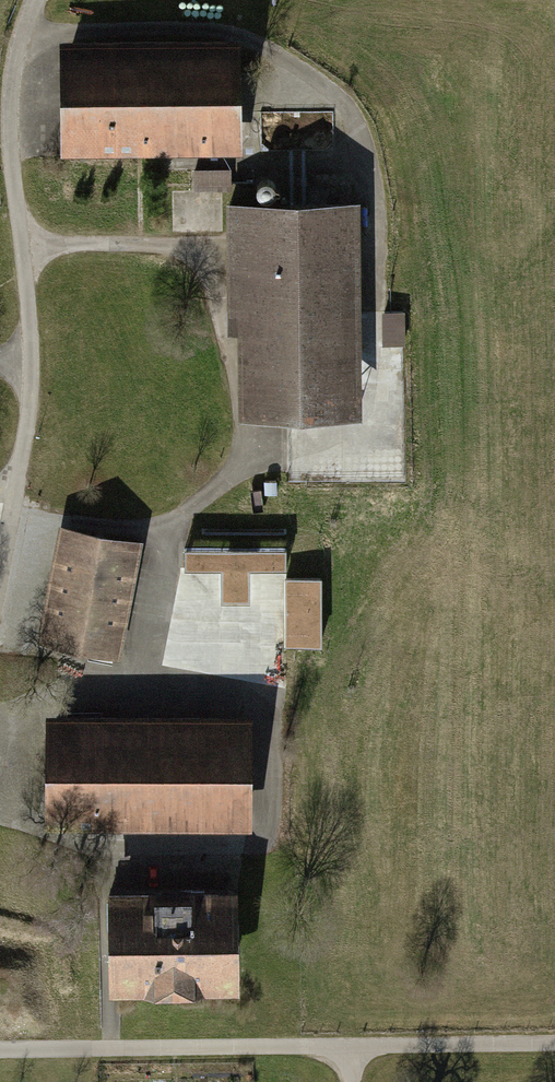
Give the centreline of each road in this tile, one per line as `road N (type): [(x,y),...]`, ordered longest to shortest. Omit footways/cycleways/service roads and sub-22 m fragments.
road 1 (unclassified): [(36,0),(7,108),(30,405),(0,565)]

